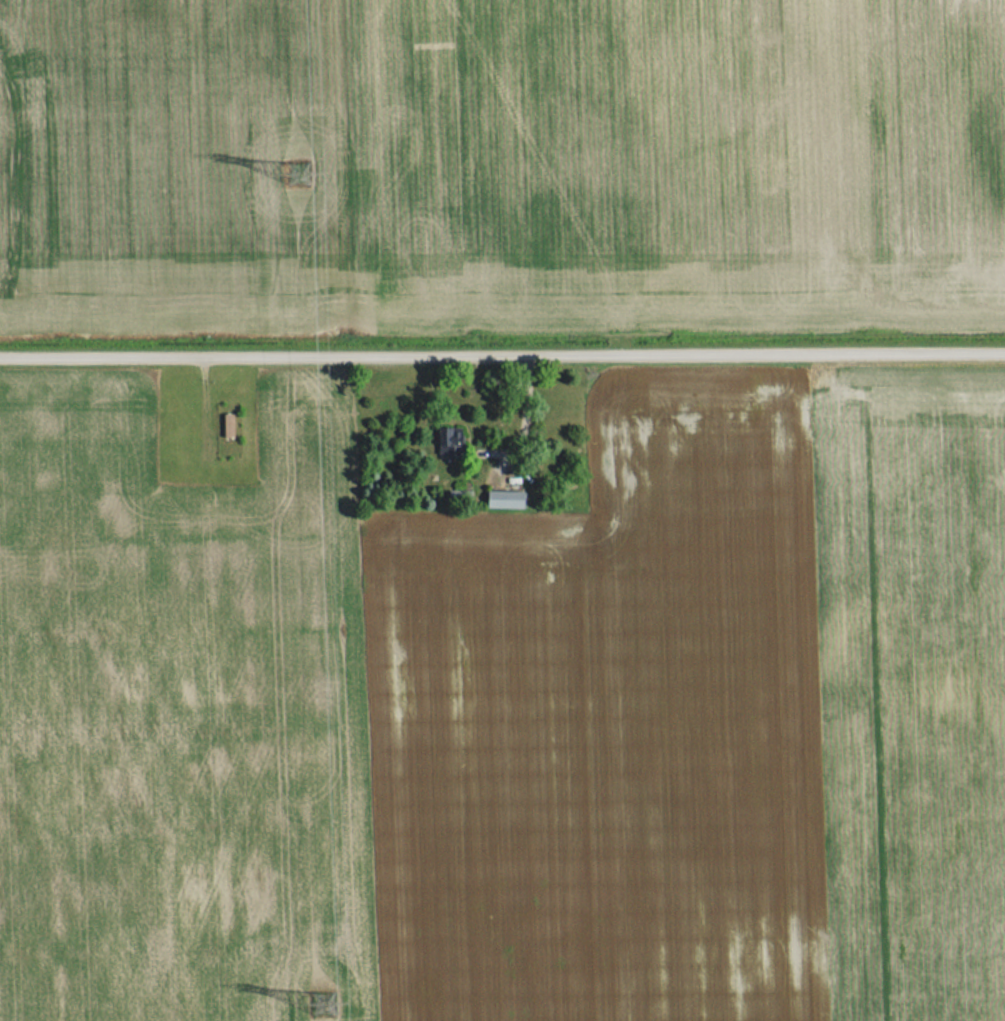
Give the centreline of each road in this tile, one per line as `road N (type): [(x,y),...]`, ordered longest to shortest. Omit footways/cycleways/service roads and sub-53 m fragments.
road 1 (residential): [(1004,351),(0,358)]

